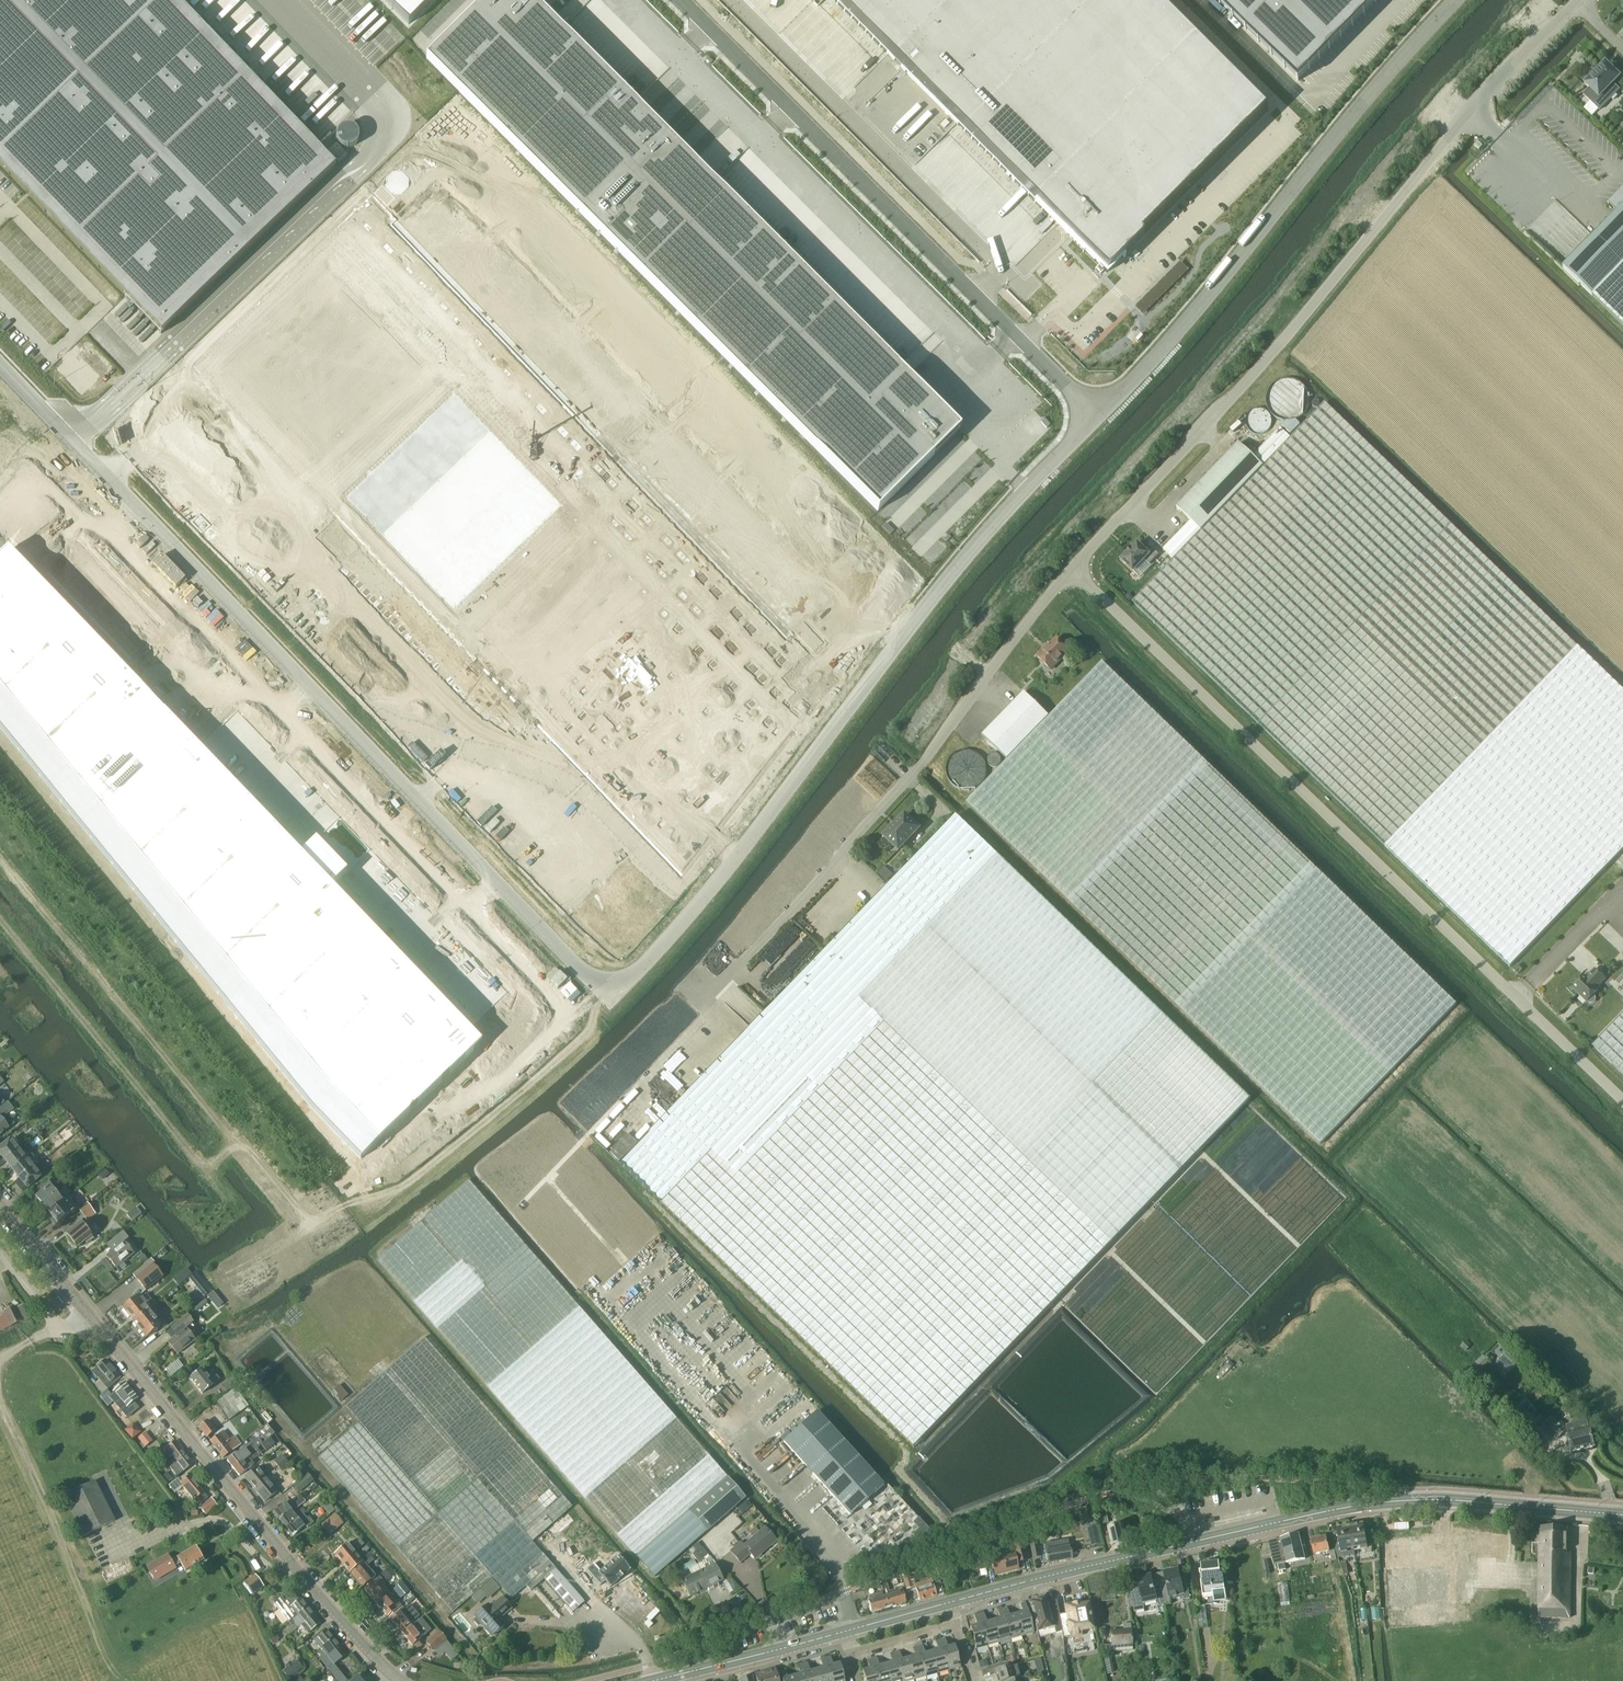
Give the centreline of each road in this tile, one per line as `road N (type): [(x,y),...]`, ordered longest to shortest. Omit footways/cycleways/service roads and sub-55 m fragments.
road 1 (unclassified): [(0,365),(612,993)]
road 2 (unclassified): [(1622,1100),(1072,570)]
road 3 (unclassified): [(1072,570),(1280,345),(1435,155),(1578,0)]
road 4 (unclassified): [(1096,413),(963,559),(731,864),(612,993)]
road 5 (unclassified): [(1096,413),(682,0)]
road 6 (residential): [(698,1010),(914,770),(1072,570)]
road 7 (unclassified): [(1457,0),(1178,330),(1096,413)]
road 8 (tertiary): [(399,1680),(309,1584),(88,1315)]
road 9 (tertiary): [(1622,1516),(1413,1500),(1190,1542)]
road 10 (tertiary): [(1190,1542),(948,1603)]
road 11 (tertiary): [(88,1315),(0,1207)]
road 12 (tertiary): [(781,1650),(655,1680)]
road 13 (residential): [(0,1251),(59,1327),(88,1315)]

